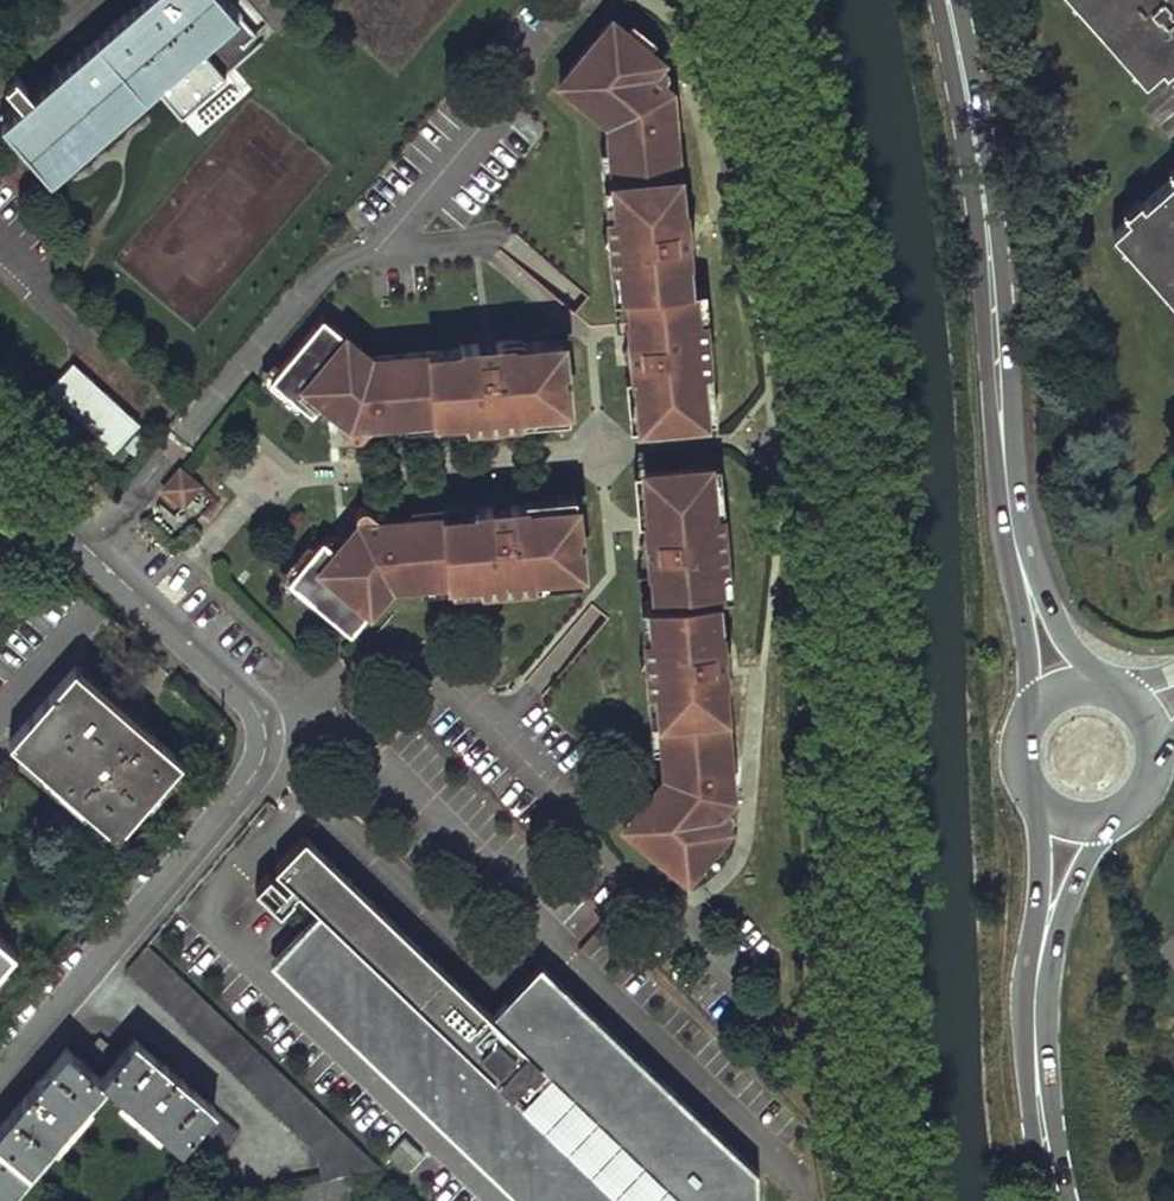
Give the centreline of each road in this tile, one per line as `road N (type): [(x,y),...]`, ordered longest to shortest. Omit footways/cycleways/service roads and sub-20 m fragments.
road 1 (primary): [(1062,690),(1017,555),(977,156),(946,0)]
road 2 (residential): [(0,1072),(250,776),(266,744),(267,711)]
road 3 (primary): [(1058,1200),(1036,1095),(1032,1022),(1037,965),(1073,824)]
road 4 (residential): [(0,476),(267,711)]
road 5 (primary): [(1062,690),(1030,714),(1017,751),(1038,806),(1073,824)]
road 6 (primary): [(1073,824),(1097,825),(1139,803),(1158,760)]

